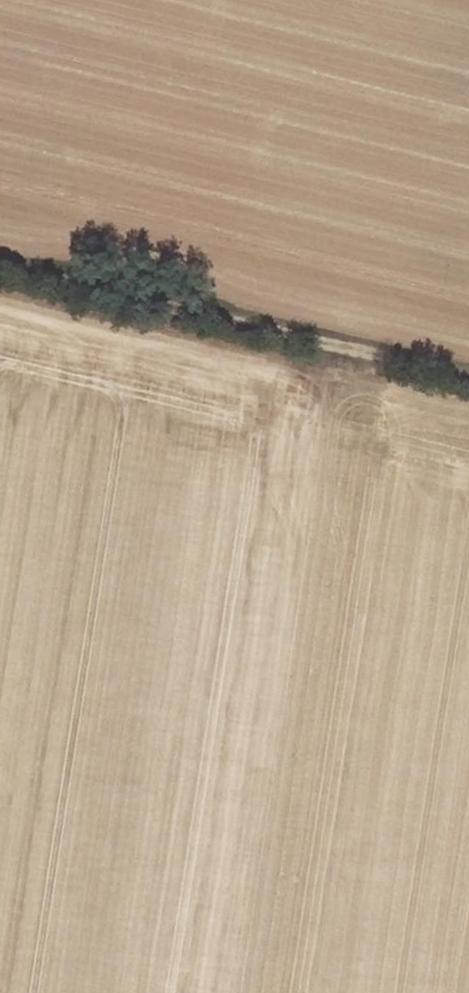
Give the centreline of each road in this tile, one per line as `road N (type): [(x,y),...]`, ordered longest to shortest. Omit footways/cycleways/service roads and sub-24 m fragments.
road 1 (track): [(0,286),(468,402)]

